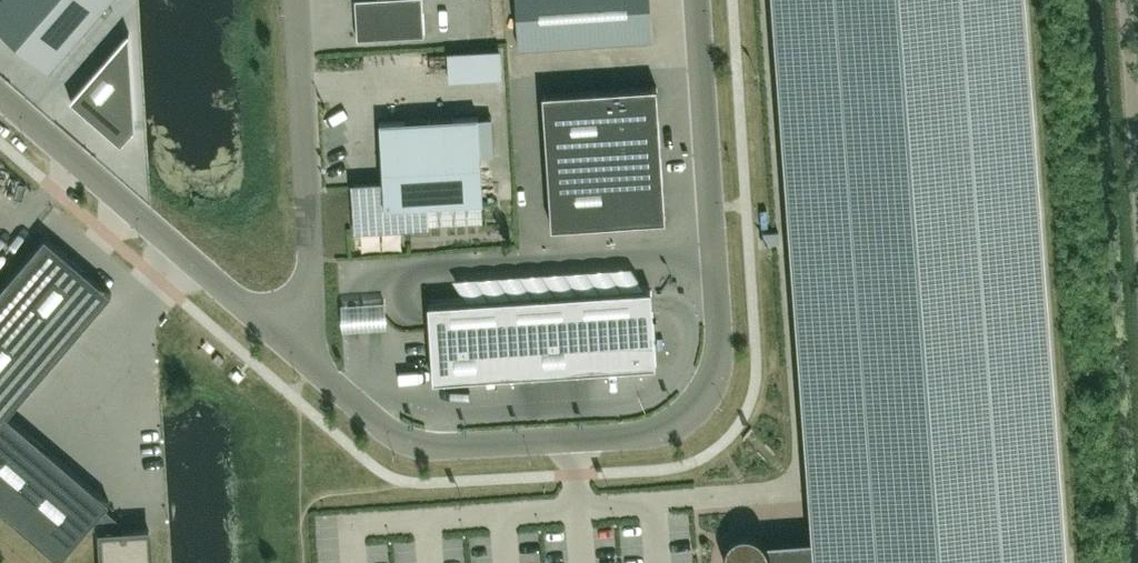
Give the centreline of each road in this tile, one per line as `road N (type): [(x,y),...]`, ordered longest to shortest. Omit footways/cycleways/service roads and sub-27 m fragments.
road 1 (unclassified): [(698,0),(721,350),(706,398),(691,416),(633,437),(454,447),(403,435),(288,343)]
road 2 (unclassified): [(288,343),(0,95)]
road 3 (unclassified): [(288,343),(310,269),(295,0)]

